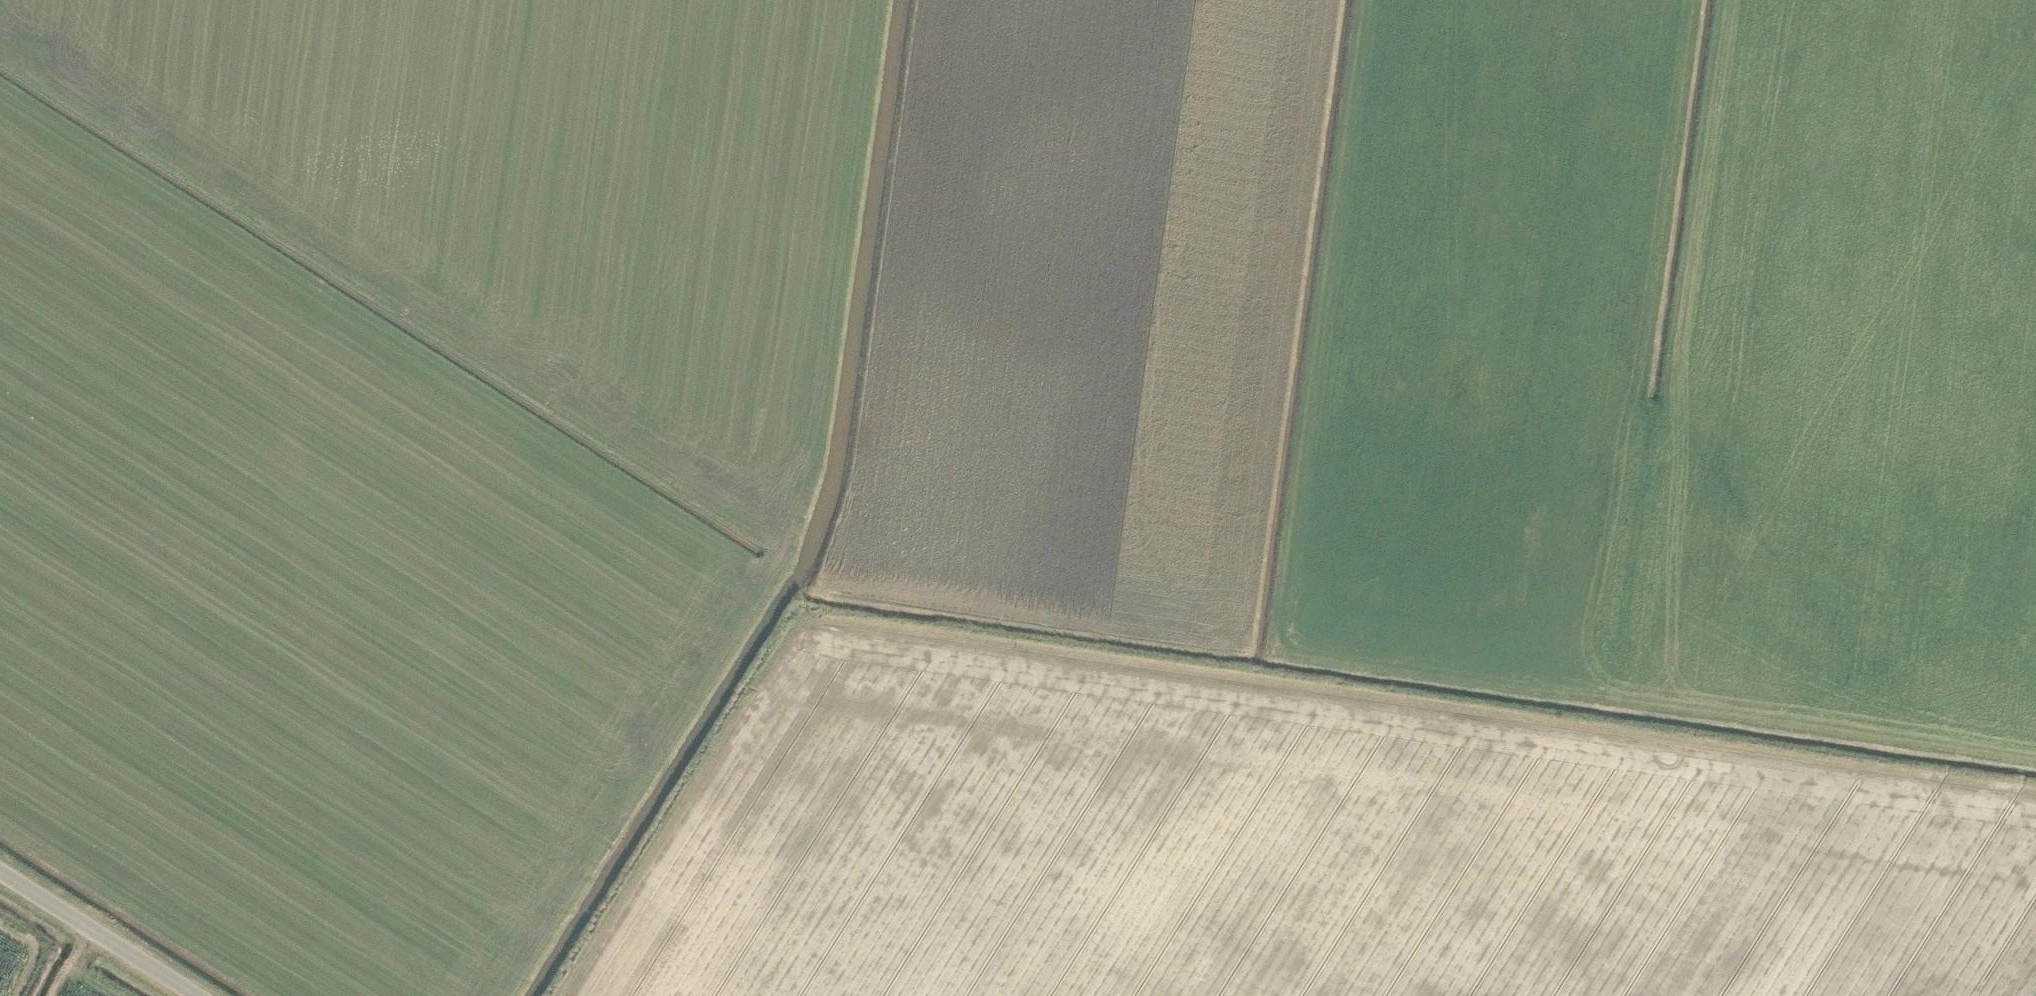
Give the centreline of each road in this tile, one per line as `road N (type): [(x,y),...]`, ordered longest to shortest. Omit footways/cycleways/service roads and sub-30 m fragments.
road 1 (unclassified): [(197,995),(0,871)]

